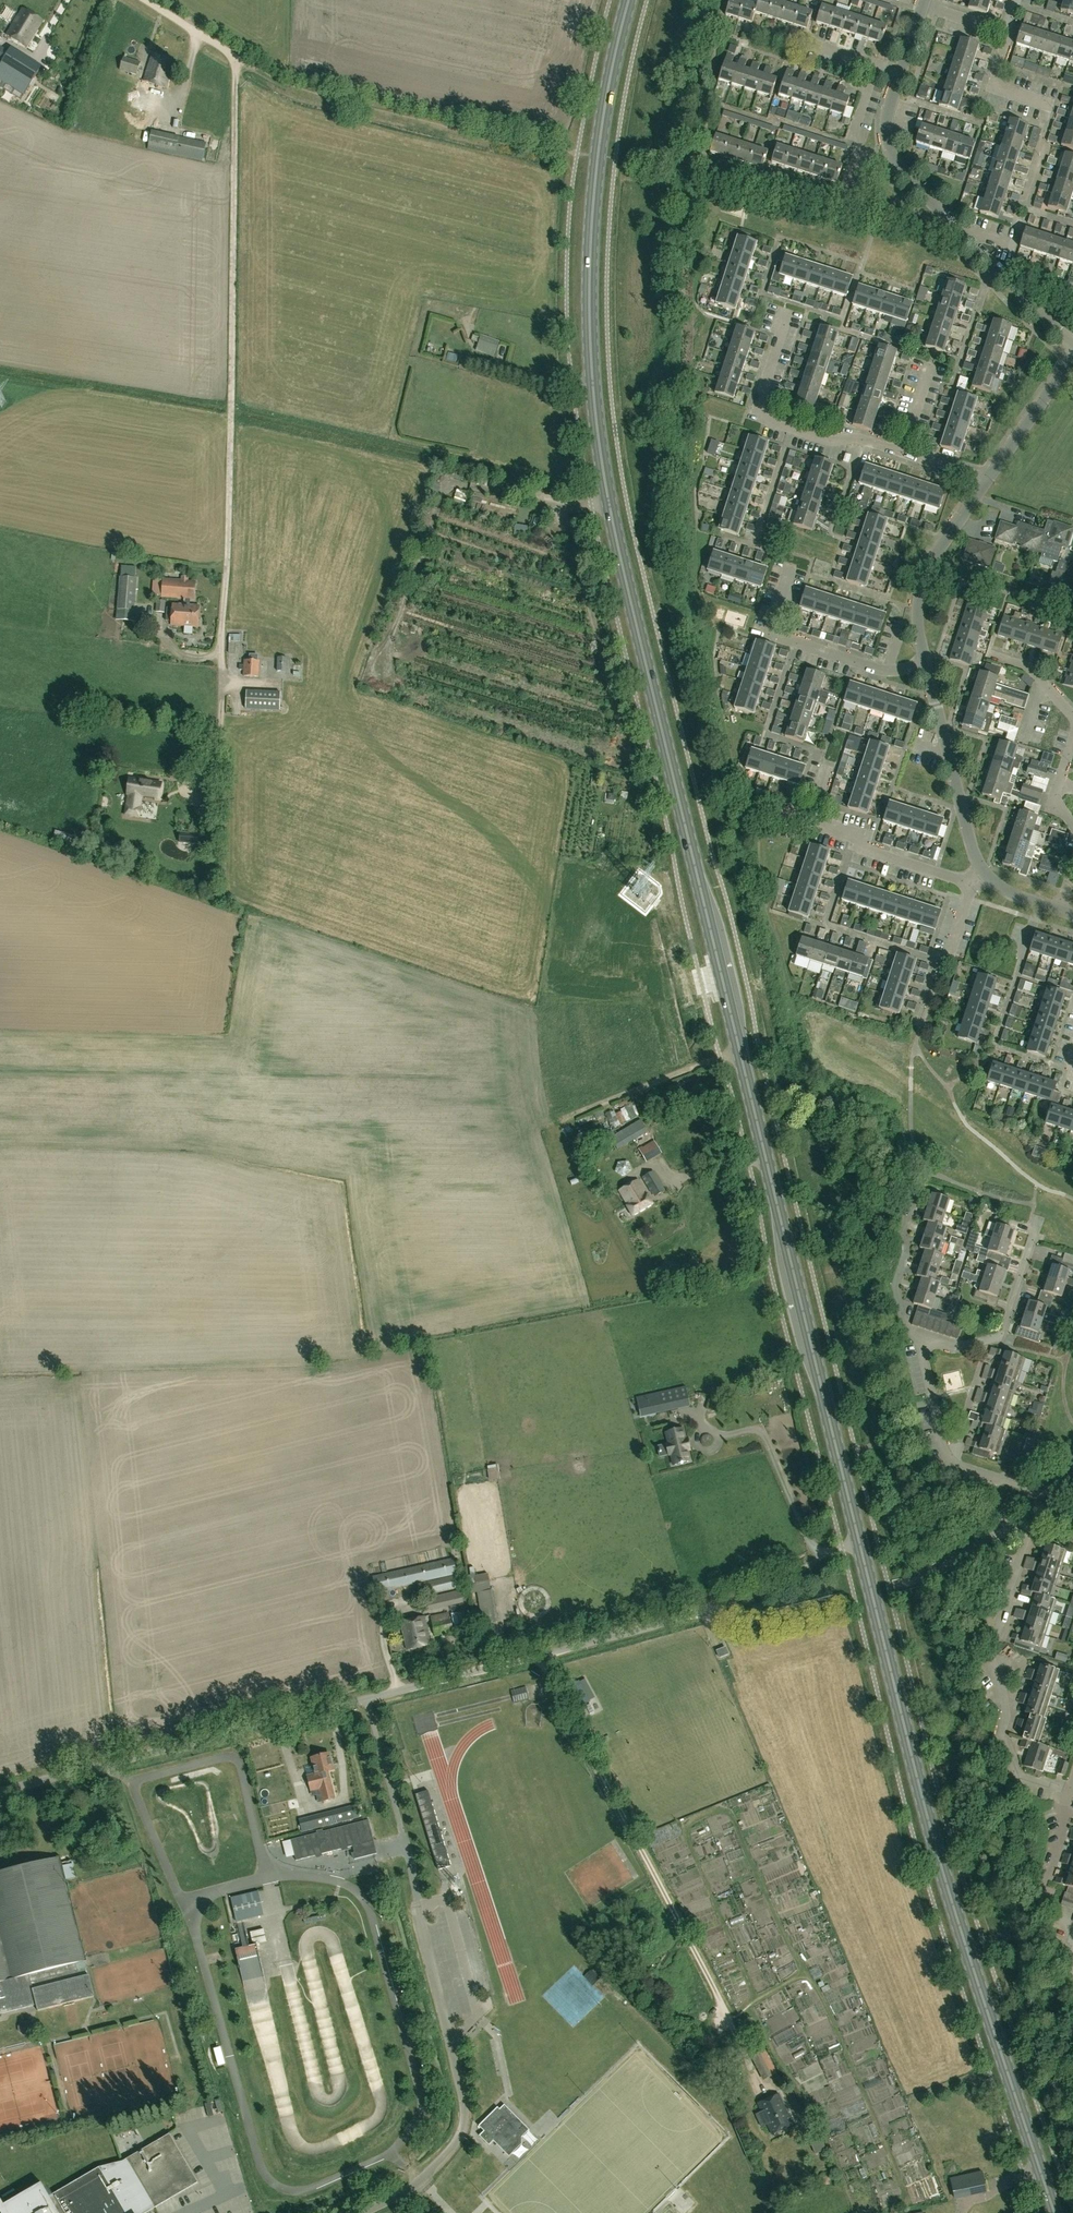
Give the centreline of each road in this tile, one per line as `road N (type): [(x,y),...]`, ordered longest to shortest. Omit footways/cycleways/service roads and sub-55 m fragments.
road 1 (primary): [(860,1543),(599,446),(592,224),(604,109),(629,0)]
road 2 (unclassified): [(197,789),(216,750),(236,60),(144,0)]
road 3 (unclassified): [(0,1789),(695,1613),(727,1616)]
road 4 (primary): [(1054,2212),(945,1878),(860,1543)]
road 5 (track): [(541,1655),(743,2051)]
road 6 (residential): [(1072,344),(990,265),(888,149),(886,120),(923,4)]
road 7 (residential): [(1068,1791),(1023,1779),(1006,1740),(994,1646),(1027,1536)]
road 8 (residential): [(904,452),(861,438),(832,443),(759,412),(786,312)]
road 9 (residential): [(972,884),(818,832),(808,813),(822,761)]
road 10 (residential): [(1070,1070),(993,1047),(1038,903)]
road 11 (residential): [(1022,206),(1050,106),(990,85),(1006,32)]
road 12 (residential): [(986,876),(975,859),(926,665)]
road 13 (residential): [(926,665),(912,603),(918,576),(986,479)]
road 14 (residential): [(889,669),(772,634),(790,567)]
road 15 (residential): [(920,1346),(895,1288),(902,1228),(924,1172)]
road 16 (track): [(560,1122),(712,1060)]
road 17 (residential): [(972,884),(921,1027)]
road 18 (residential): [(986,479),(1072,358)]
road 19 (residential): [(956,1467),(948,1464),(920,1346)]
road 20 (residential): [(987,1342),(956,1467)]
road 21 (residential): [(987,1342),(1001,1336),(1036,1229)]

